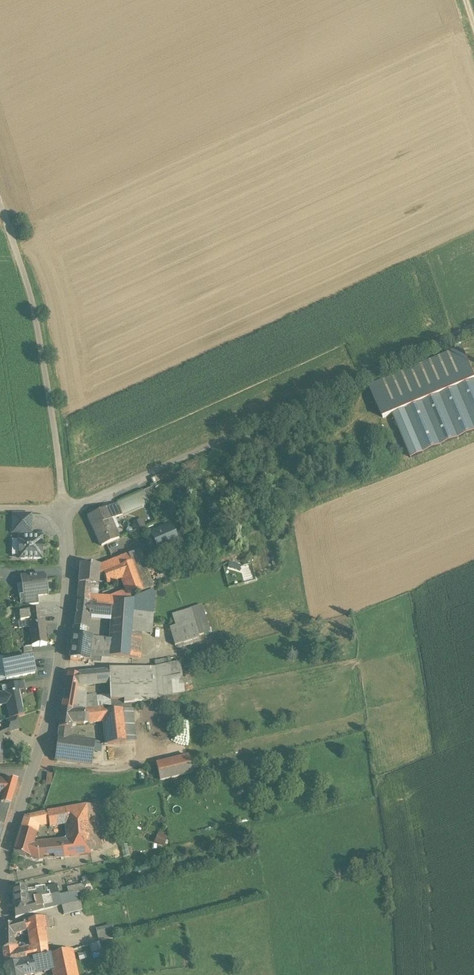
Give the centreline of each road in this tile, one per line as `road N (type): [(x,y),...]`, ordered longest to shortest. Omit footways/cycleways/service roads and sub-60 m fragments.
road 1 (unclassified): [(473,329),(63,507),(70,587),(62,668),(0,895)]
road 2 (track): [(0,508),(63,507),(32,300),(0,203)]

